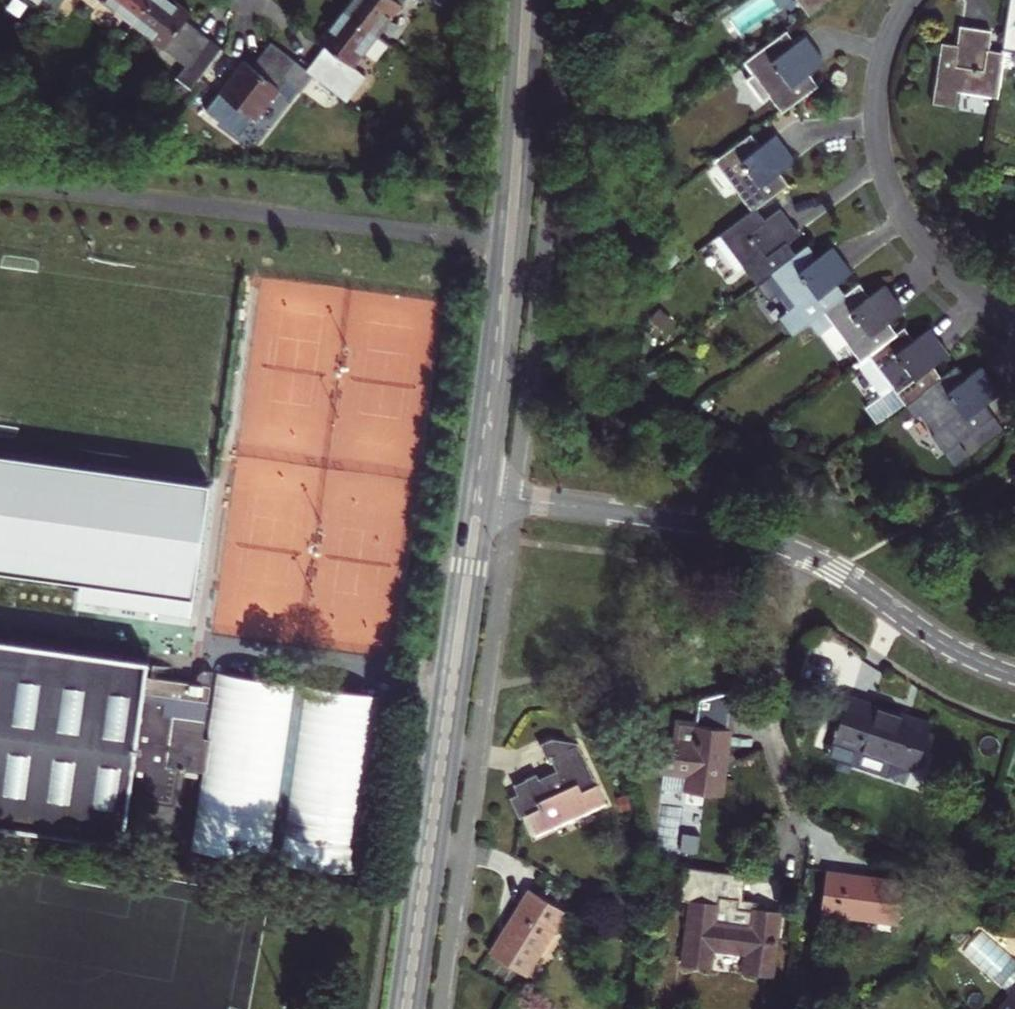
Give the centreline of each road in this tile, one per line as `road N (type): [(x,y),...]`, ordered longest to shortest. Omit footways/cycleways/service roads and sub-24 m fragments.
road 1 (secondary): [(468,491),(393,1008)]
road 2 (secondary): [(418,1008),(492,495)]
road 3 (secondary): [(492,495),(523,238),(537,0)]
road 4 (secondary): [(514,0),(496,265),(468,491)]
road 5 (residential): [(910,0),(882,61),(874,105),(890,190),(943,268),(1014,322)]
road 6 (residential): [(801,552),(777,728),(799,821),(786,861)]
road 7 (residential): [(492,495),(739,530),(801,552)]
road 8 (residential): [(801,552),(961,655),(1014,676)]

